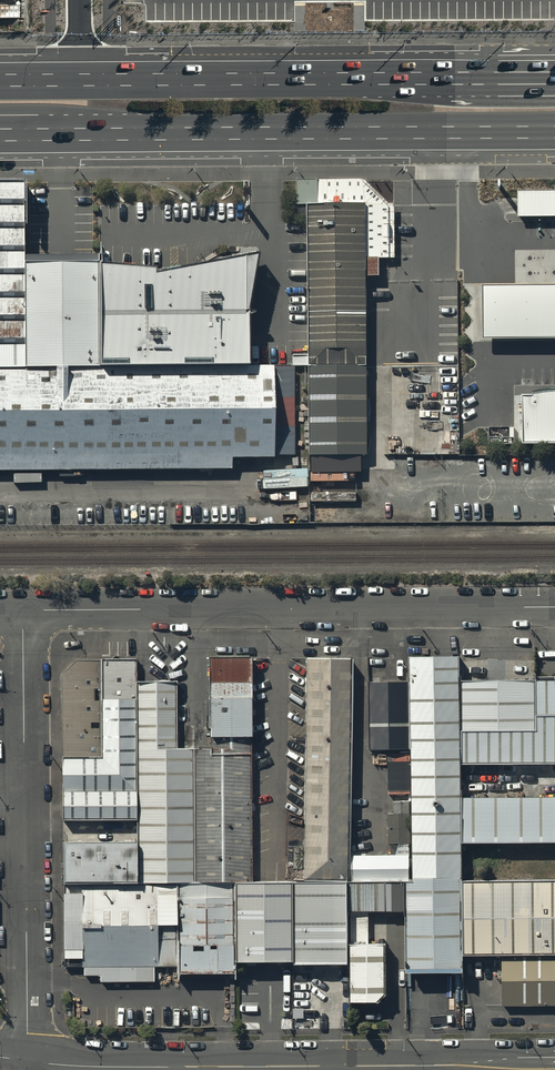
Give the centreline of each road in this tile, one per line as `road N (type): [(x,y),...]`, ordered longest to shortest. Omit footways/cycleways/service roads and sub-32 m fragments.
road 1 (primary): [(554,133),(0,138)]
road 2 (primary): [(0,81),(554,78)]
road 3 (residential): [(23,610),(554,607)]
road 4 (residential): [(23,610),(27,1061)]
road 5 (tertiary): [(335,1066),(27,1061)]
road 6 (tertiary): [(554,1066),(335,1066)]

